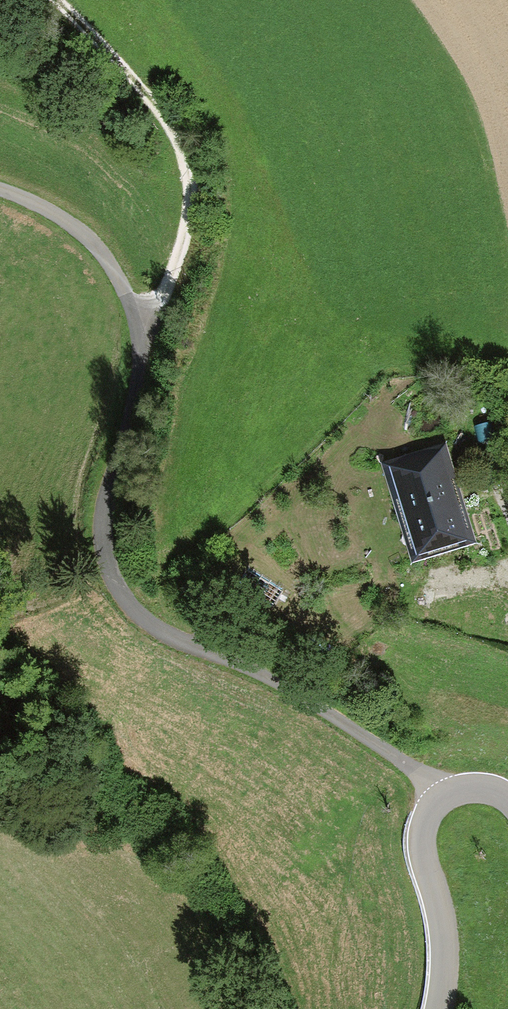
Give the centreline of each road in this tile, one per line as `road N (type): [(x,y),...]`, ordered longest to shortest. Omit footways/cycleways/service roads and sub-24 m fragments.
road 1 (residential): [(444,798),(278,681),(163,632),(119,591),(102,541),(139,371),(132,311),(86,237),(0,189)]
road 2 (track): [(52,0),(142,92),(183,155),(189,206),(182,245),(160,296),(132,311)]
road 3 (tertiary): [(444,798),(423,845),(444,930),(440,1008)]

